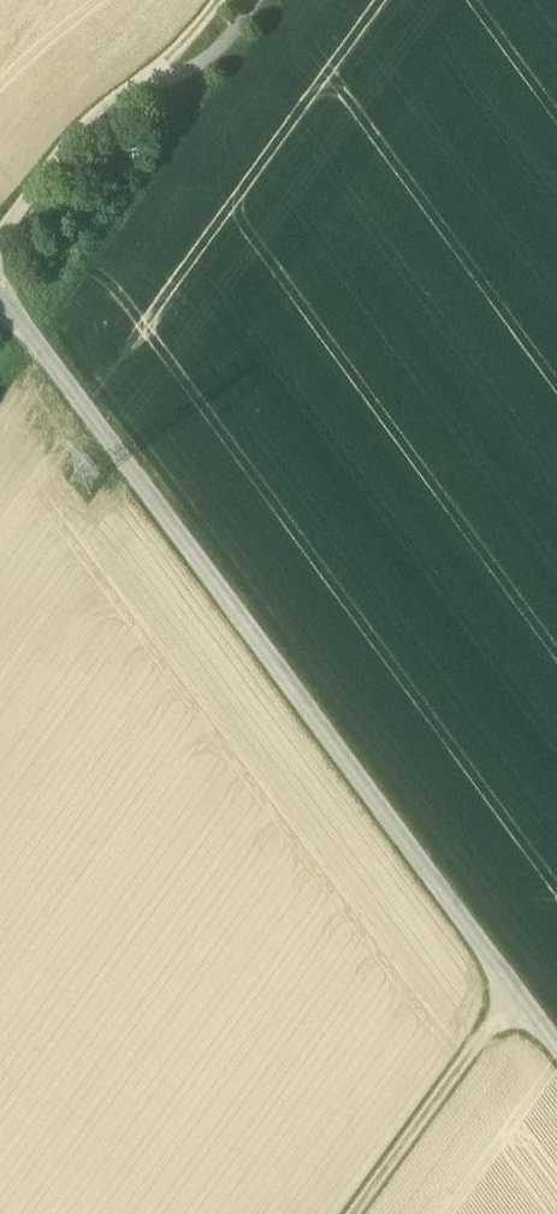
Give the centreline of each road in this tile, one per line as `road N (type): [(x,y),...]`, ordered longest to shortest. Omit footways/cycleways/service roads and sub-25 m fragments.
road 1 (unclassified): [(0,301),(556,1051)]
road 2 (track): [(514,994),(354,1213)]
road 3 (track): [(162,72),(73,142),(0,237)]

